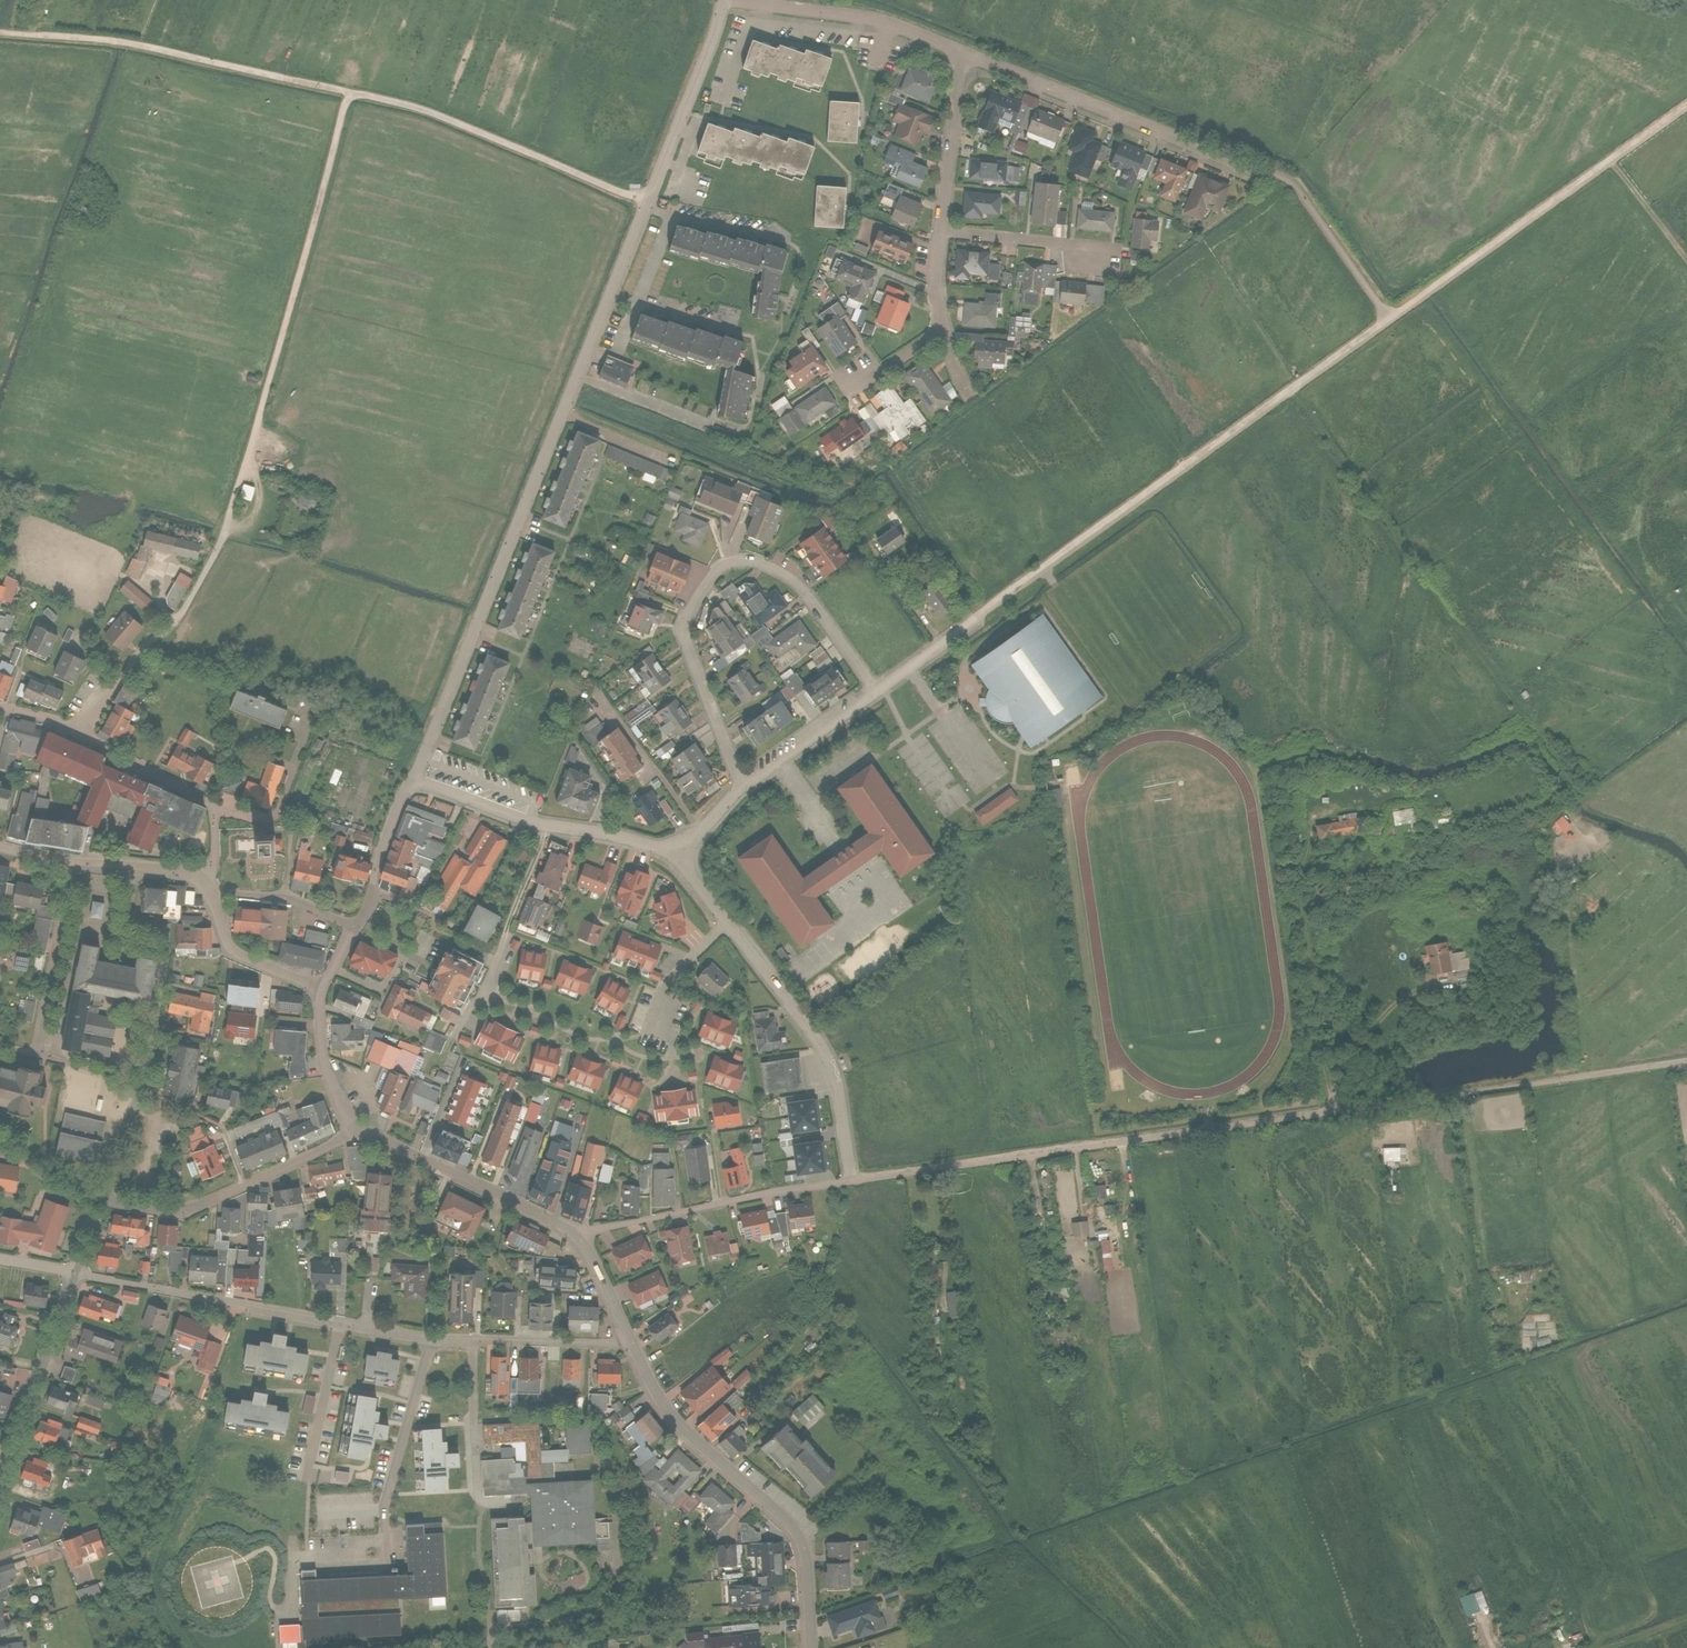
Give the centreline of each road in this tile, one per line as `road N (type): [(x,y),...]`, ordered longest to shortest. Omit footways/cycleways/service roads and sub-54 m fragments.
road 1 (track): [(977,620),(1686,105)]
road 2 (residential): [(722,1),(612,298),(413,779)]
road 3 (track): [(0,33),(118,42),(416,106),(647,200)]
road 4 (track): [(1295,391),(1576,788),(1593,803),(1664,827)]
road 5 (residential): [(76,1274),(429,1340),(631,1338)]
road 6 (track): [(219,537),(254,443),(349,93)]
road 7 (residential): [(875,693),(792,579),(749,561),(719,569),(683,632),(744,787)]
road 8 (residential): [(677,857),(826,1051),(851,1182)]
road 9 (residential): [(812,1647),(799,1537),(666,1408),(631,1338)]
road 10 (residential): [(631,1338),(589,1252),(567,1228),(356,1127)]
road 11 (track): [(1332,1111),(1686,1064)]
road 12 (residential): [(356,1127),(249,1188),(188,1211),(101,1204),(76,1274)]
road 13 (residential): [(965,55),(1276,174)]
road 14 (residential): [(0,708),(82,733),(212,803),(214,860),(202,882)]
road 15 (residential): [(413,779),(528,820),(608,833),(677,857)]
road 16 (residential): [(722,1),(879,26),(965,55)]
road 17 (residential): [(76,1274),(0,1476)]
road 18 (residential): [(202,882),(170,870),(0,847)]
road 19 (track): [(1276,174),(1293,185),(1389,319)]
road 20 (residential): [(965,55),(939,231)]
road 21 (residential): [(210,891),(233,951),(324,987)]
road 22 (residential): [(744,787),(875,693)]
road 23 (residential): [(939,231),(1072,243),(1092,253)]
road 24 (residential): [(355,926),(296,901),(210,891)]
road 25 (residential): [(324,987),(325,1065),(356,1127)]
road 26 (residential): [(875,693),(977,620)]

